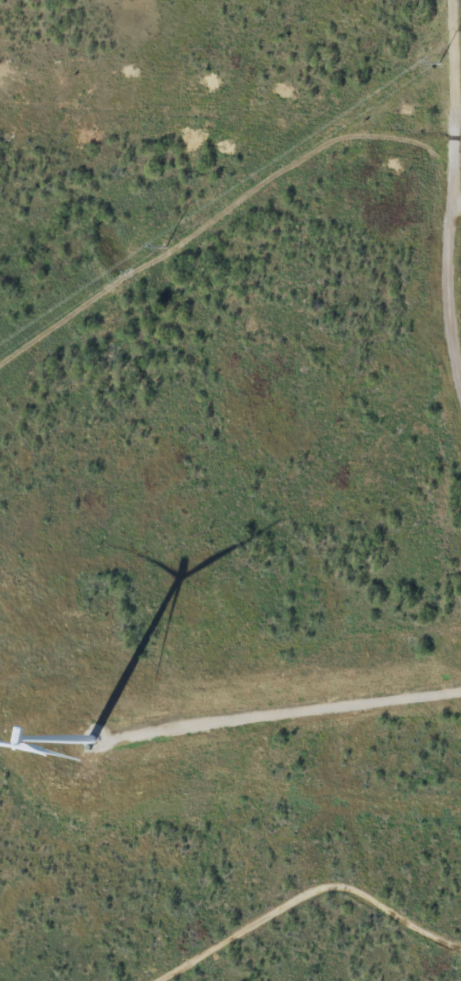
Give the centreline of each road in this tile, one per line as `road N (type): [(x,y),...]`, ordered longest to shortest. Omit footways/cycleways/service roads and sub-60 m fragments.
road 1 (residential): [(460,671),(154,680),(143,665),(154,623),(388,414),(434,404)]
road 2 (residential): [(442,0),(434,404),(449,425),(460,507)]
road 3 (residential): [(460,951),(306,957),(249,980)]

